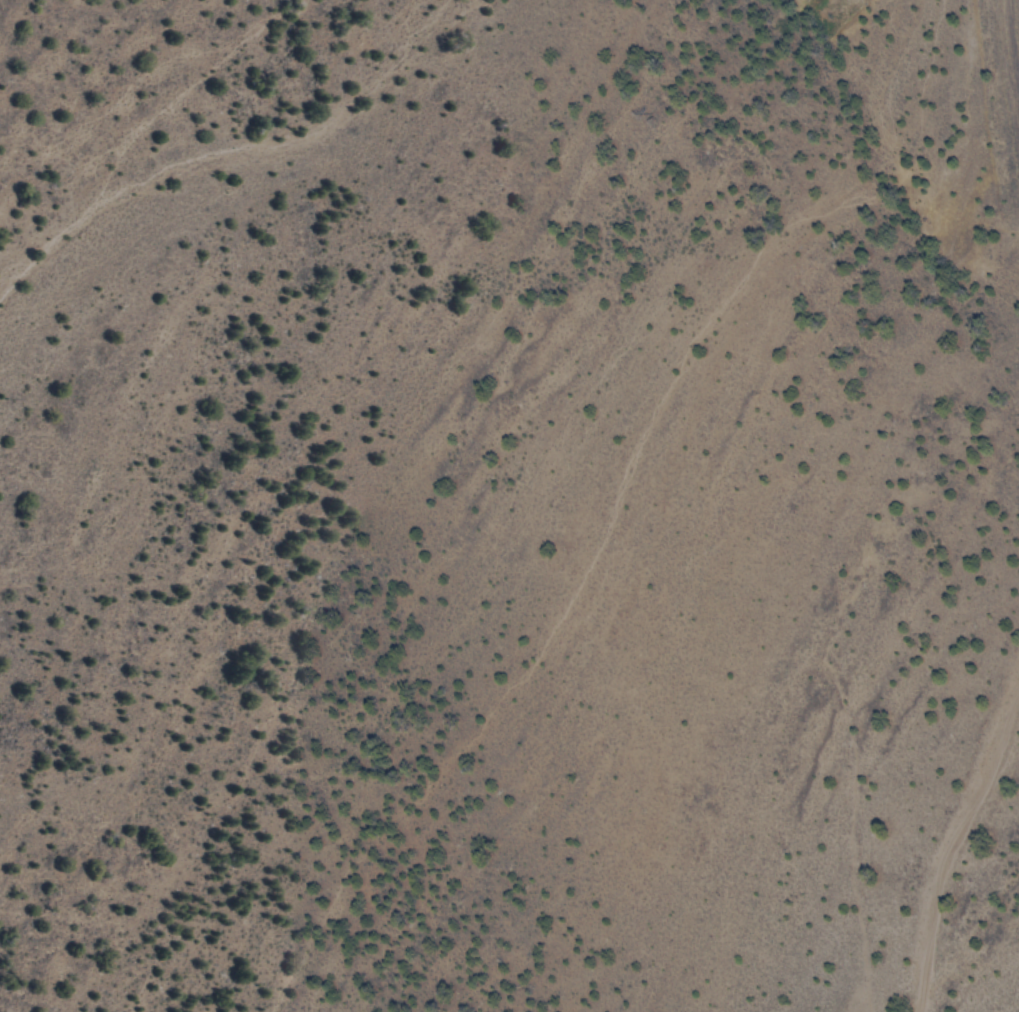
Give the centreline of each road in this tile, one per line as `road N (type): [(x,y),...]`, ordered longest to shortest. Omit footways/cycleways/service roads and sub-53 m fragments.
road 1 (track): [(920,1011),(935,874),(1018,686)]

